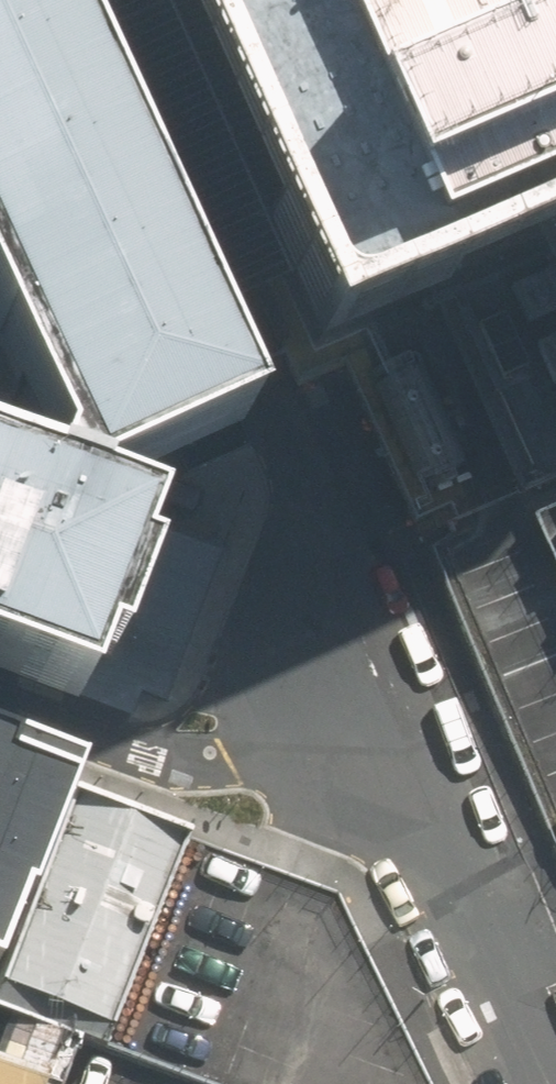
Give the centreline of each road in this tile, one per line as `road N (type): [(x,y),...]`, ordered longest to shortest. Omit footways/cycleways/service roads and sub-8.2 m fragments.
road 1 (residential): [(536,1083),(354,699)]
road 2 (residential): [(0,708),(136,753),(197,755),(227,751),(354,699)]

